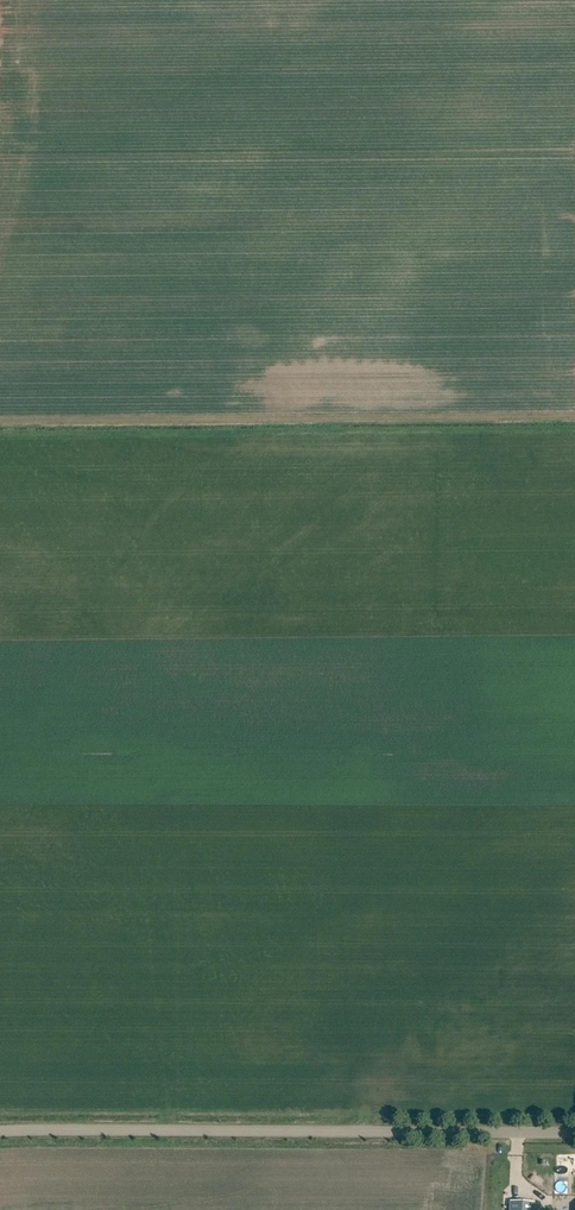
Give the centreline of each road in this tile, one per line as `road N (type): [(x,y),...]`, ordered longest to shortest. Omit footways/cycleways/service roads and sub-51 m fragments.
road 1 (unclassified): [(574,1133),(0,1134)]

